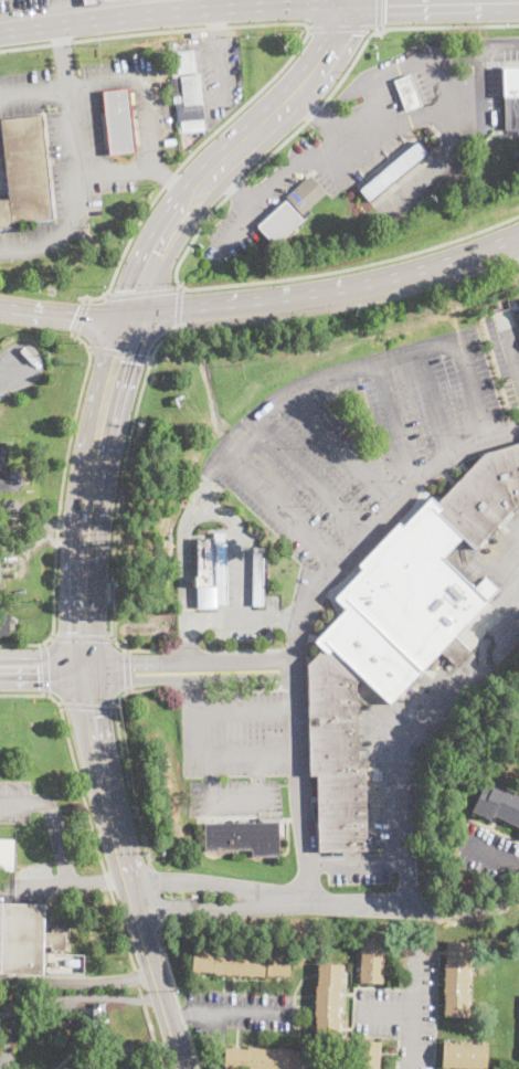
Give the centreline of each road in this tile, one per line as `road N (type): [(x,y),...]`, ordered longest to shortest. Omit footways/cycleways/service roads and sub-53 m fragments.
road 1 (secondary): [(180,1068),(108,814),(84,670)]
road 2 (primary): [(131,310),(345,288),(518,237)]
road 3 (residential): [(518,892),(475,912),(130,895)]
road 4 (secondary): [(84,670),(86,493),(131,310)]
road 5 (primary): [(343,1),(0,31)]
road 6 (secondary): [(294,94),(195,190)]
road 7 (primary): [(0,301),(131,310)]

